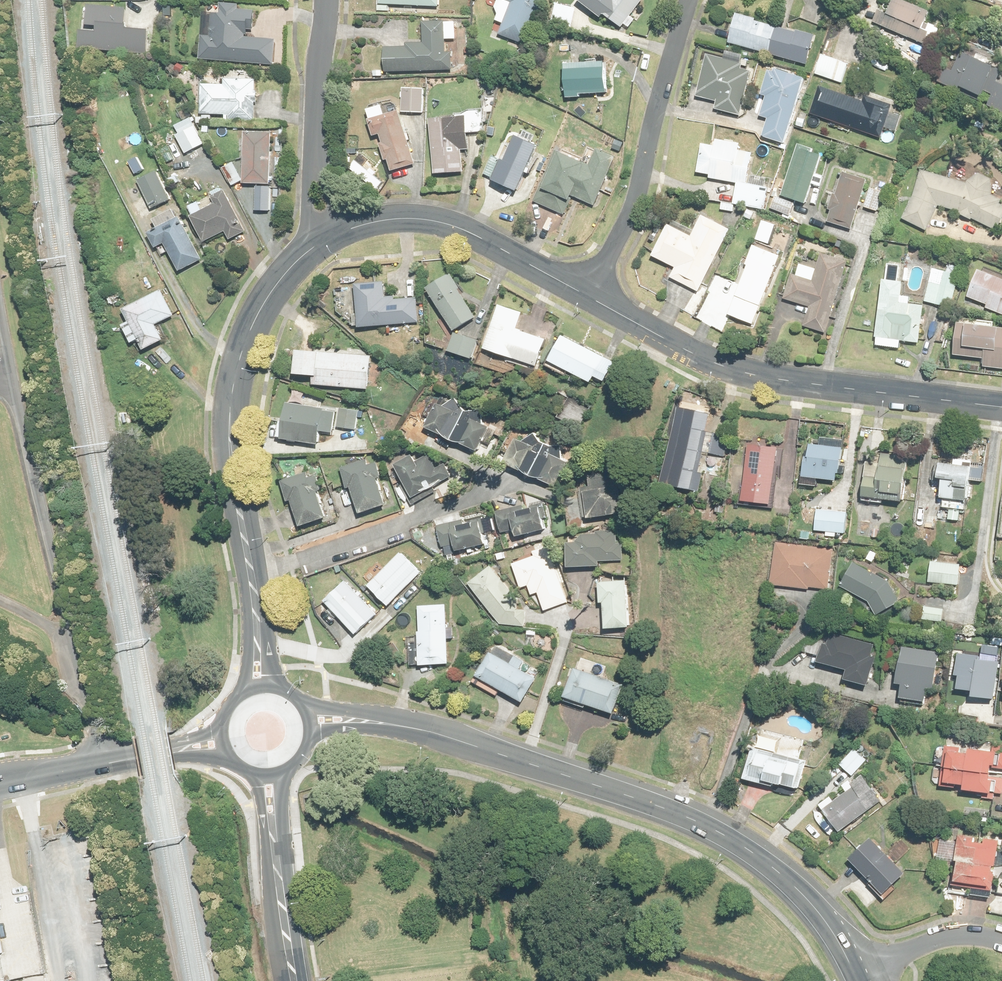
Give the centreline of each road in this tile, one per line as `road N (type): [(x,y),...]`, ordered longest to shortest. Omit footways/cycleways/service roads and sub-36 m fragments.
road 1 (tertiary): [(374,722),(417,728),(717,832),(792,883),(855,978)]
road 2 (tertiary): [(589,297),(736,372),(1001,408)]
road 3 (tertiary): [(257,632),(228,408),(270,293),(323,242)]
road 4 (residential): [(690,0),(629,216),(589,297)]
road 5 (tertiary): [(323,242),(358,226),(435,221),(589,297)]
road 6 (residential): [(324,0),(316,190),(323,242)]
road 7 (tertiary): [(0,787),(173,750)]
road 8 (residential): [(1001,942),(950,936),(855,978)]
road 9 (tertiary): [(273,831),(294,980)]

